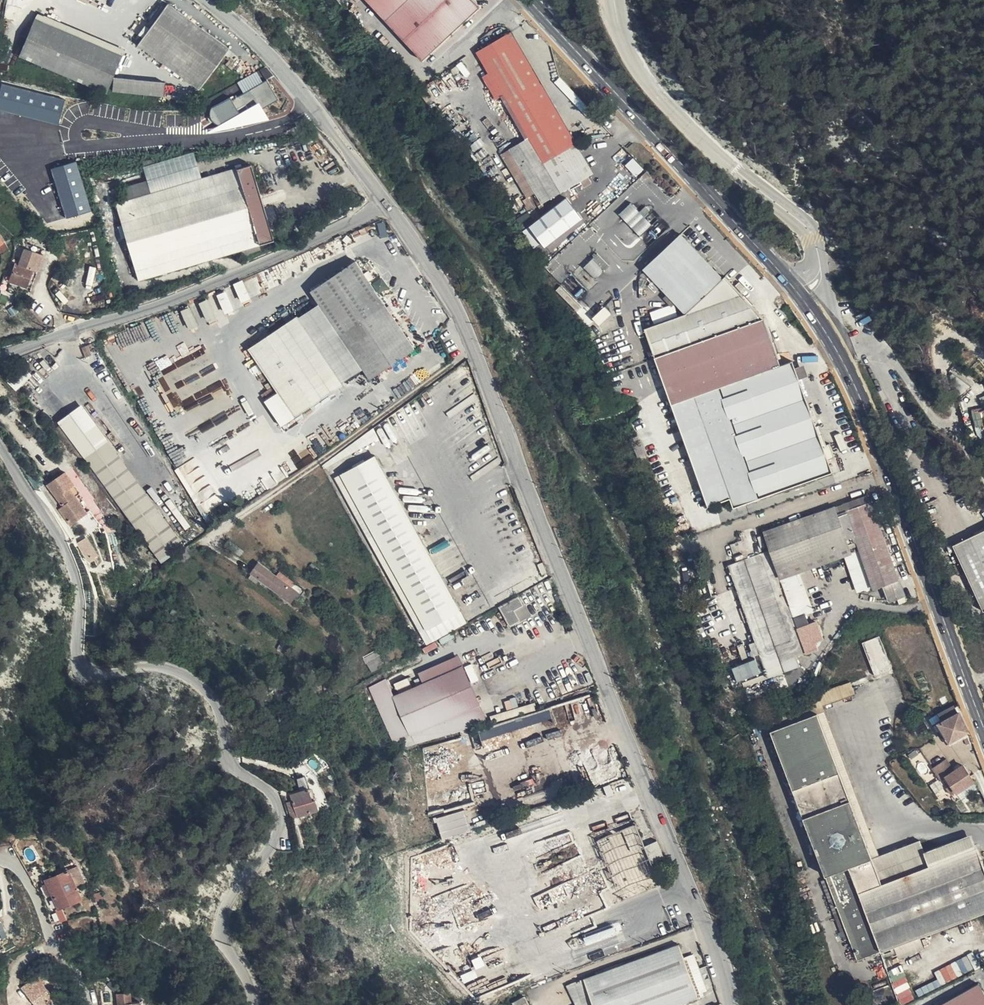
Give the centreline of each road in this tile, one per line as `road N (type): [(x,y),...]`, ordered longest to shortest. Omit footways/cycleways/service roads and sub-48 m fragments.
road 1 (unclassified): [(386,199),(443,276),(499,399),(547,546),(694,903),(725,1004)]
road 2 (secondary): [(983,731),(836,351),(757,242),(529,0)]
road 3 (unclassified): [(0,452),(69,549),(78,597),(75,660),(86,673),(149,665),(179,671),(210,695),(234,767),(278,801),(286,826),(279,848),(225,905),(217,935),(249,990),(249,1004)]
road 4 (unclassified): [(386,199),(286,255),(0,363)]
road 5 (unclassified): [(214,0),(290,77),(386,199)]
road 6 (unclassified): [(91,1004),(88,989),(50,939),(31,885),(0,862)]

